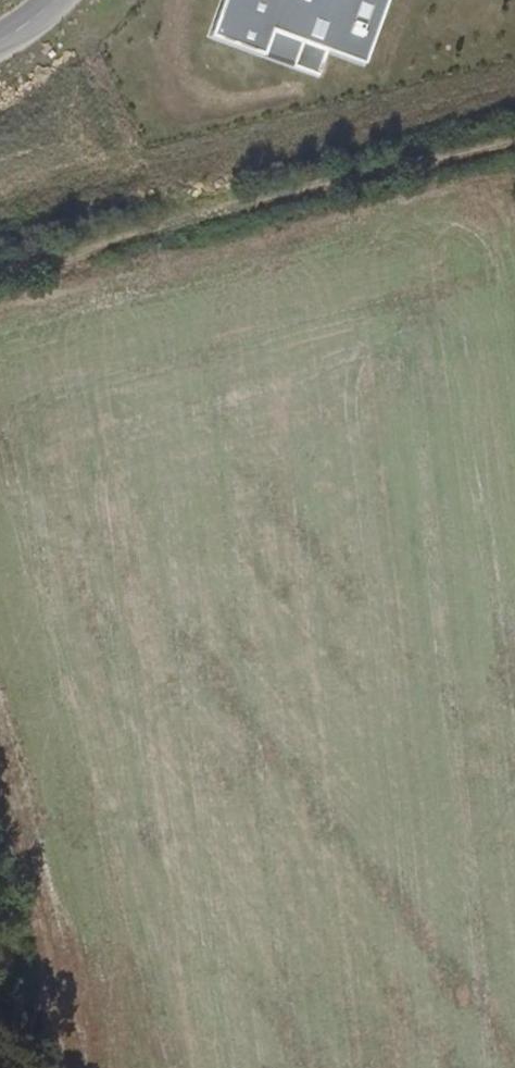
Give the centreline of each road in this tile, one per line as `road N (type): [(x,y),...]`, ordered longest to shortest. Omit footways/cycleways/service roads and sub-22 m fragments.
road 1 (track): [(0,271),(514,146)]

